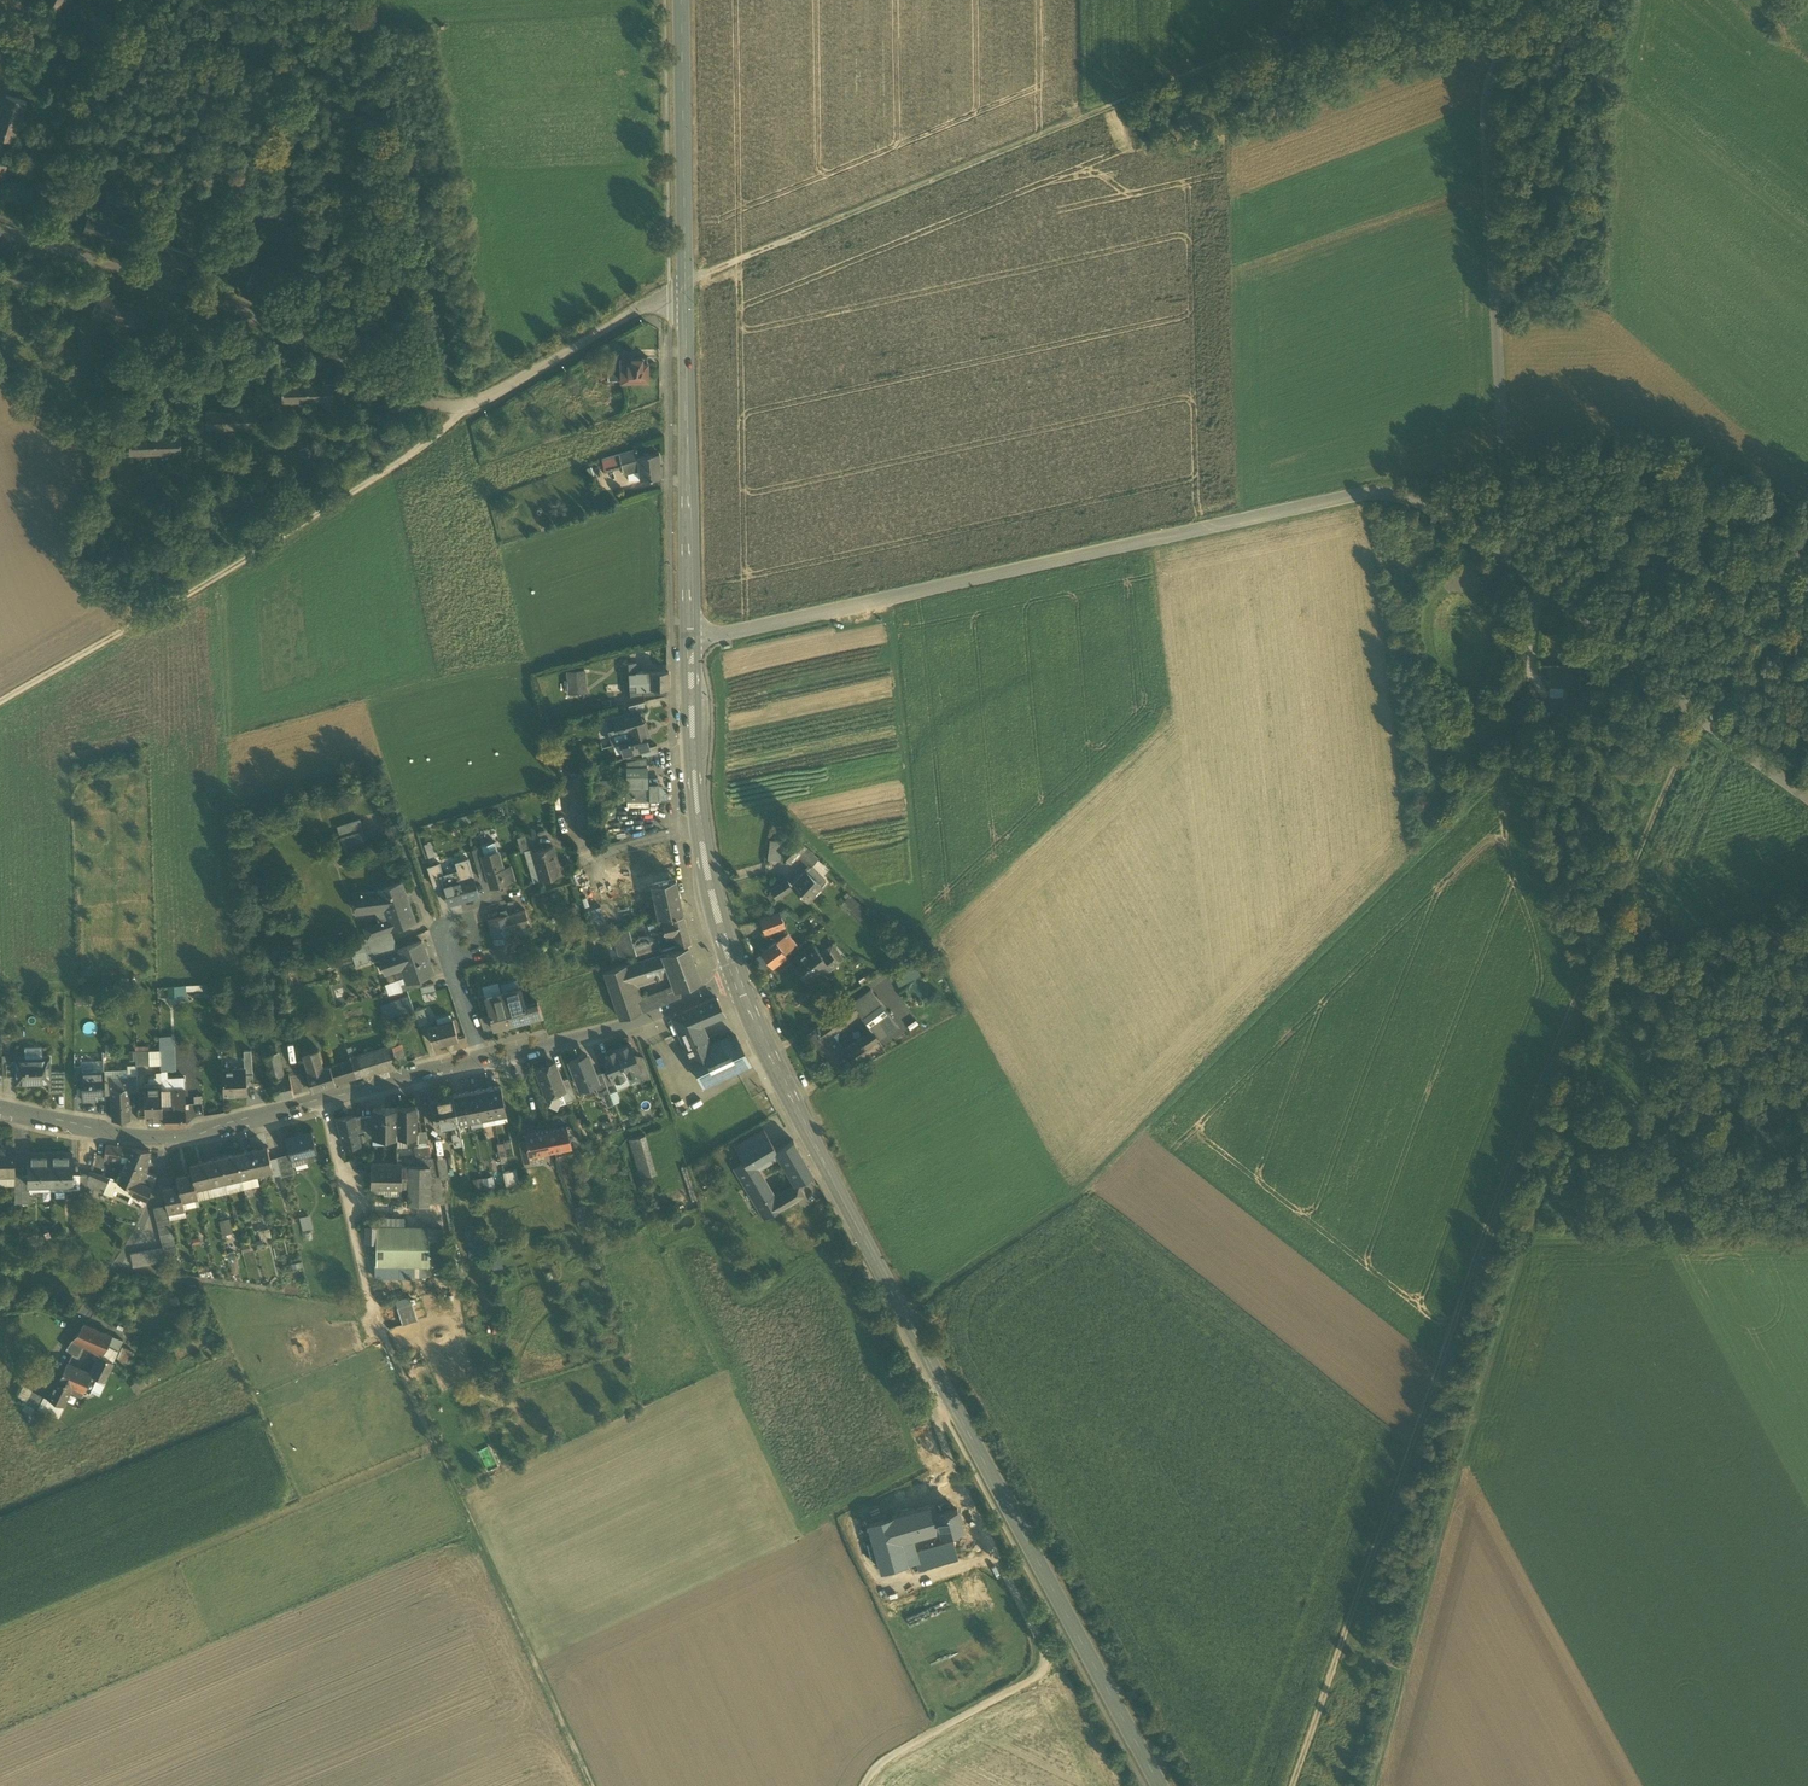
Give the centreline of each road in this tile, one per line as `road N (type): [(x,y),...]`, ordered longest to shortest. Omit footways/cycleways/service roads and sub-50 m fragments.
road 1 (track): [(1292,1785),(1517,1148),(1652,820),(1706,718)]
road 2 (secondary): [(1161,1785),(854,1220),(736,982)]
road 3 (tertiary): [(689,643),(1367,492),(1425,502),(1503,557)]
road 4 (track): [(893,1324),(1082,1192),(1513,763)]
road 5 (track): [(1573,1004),(1589,1073),(1527,1244),(1376,1785)]
road 6 (track): [(1389,0),(685,282)]
road 7 (unclassified): [(1503,557),(1508,380),(1491,128),(1502,76),(1536,0)]
road 8 (track): [(458,407),(431,440),(220,578),(0,704)]
road 9 (track): [(934,1398),(963,1492),(1045,1661),(1039,1675),(884,1761),(865,1785)]
road 10 (track): [(384,1337),(592,1785)]
road 11 (track): [(1589,1073),(1733,738)]
road 12 (secondary): [(689,643),(685,282)]
road 13 (secondary): [(736,982),(702,882),(692,811),(689,643)]
road 14 (track): [(1486,1236),(1527,1244),(1807,1239)]
road 15 (residential): [(685,282),(485,398),(443,406),(398,393)]
road 16 (secondary): [(685,282),(680,0)]
road 17 (tertiary): [(484,1059),(635,1023),(736,982)]
road 18 (tertiary): [(1503,557),(1706,718)]
road 19 (residential): [(325,1099),(384,1337)]
road 20 (residential): [(171,1138),(138,1232),(60,1346)]
road 21 (unclassified): [(1807,538),(1706,718)]
road 22 (tertiary): [(0,1107),(113,1134),(171,1138)]
road 23 (tertiary): [(325,1099),(484,1059)]
road 24 (tertiary): [(171,1138),(325,1099)]
road 25 (track): [(217,580),(229,735)]
road 26 (residential): [(484,1059),(440,926)]
road 27 (tertiary): [(1706,718),(1807,792)]

